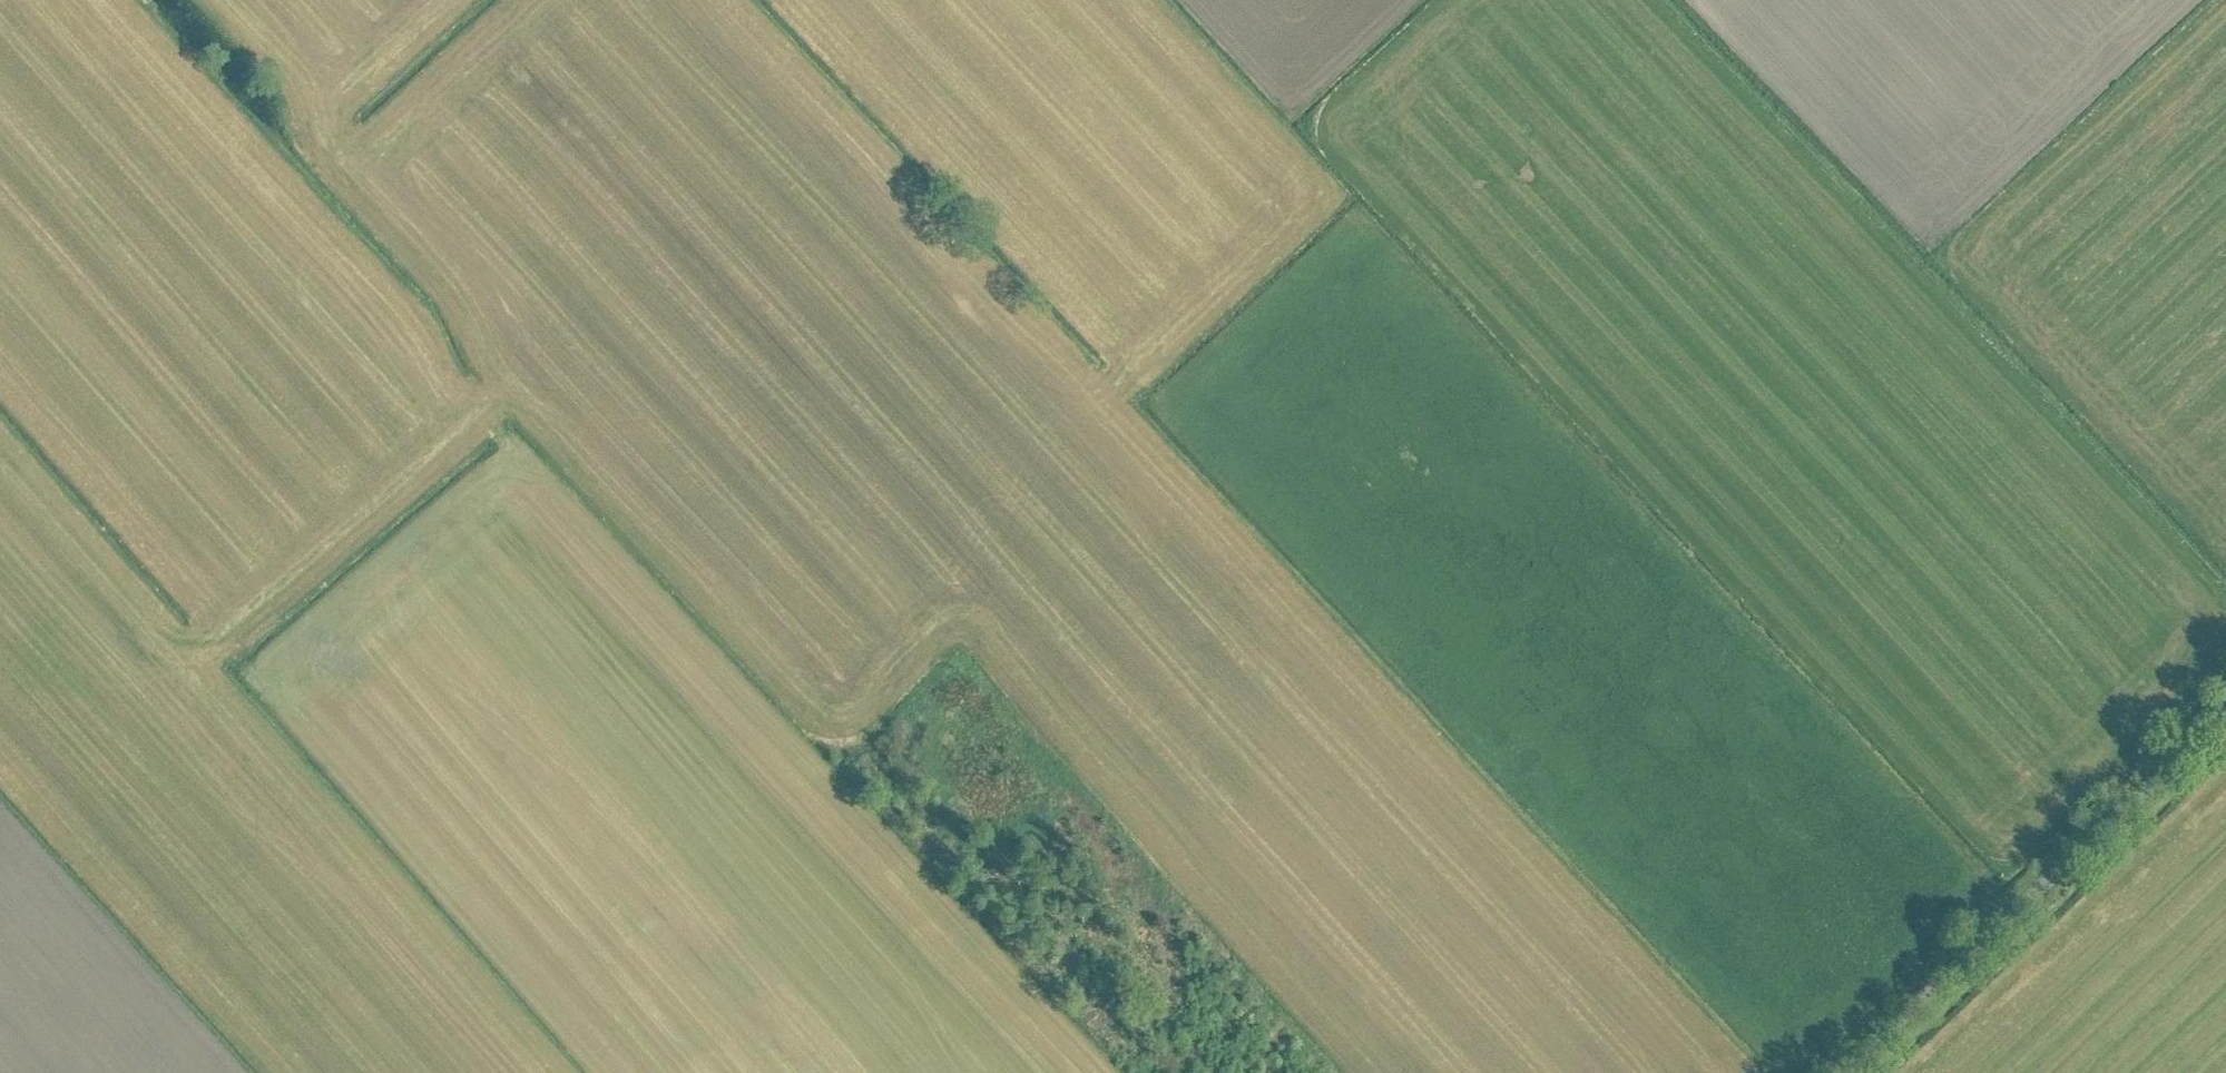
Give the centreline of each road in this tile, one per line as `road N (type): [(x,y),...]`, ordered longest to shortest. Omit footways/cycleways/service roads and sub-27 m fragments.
road 1 (unclassified): [(1846,1072),(2225,707)]

